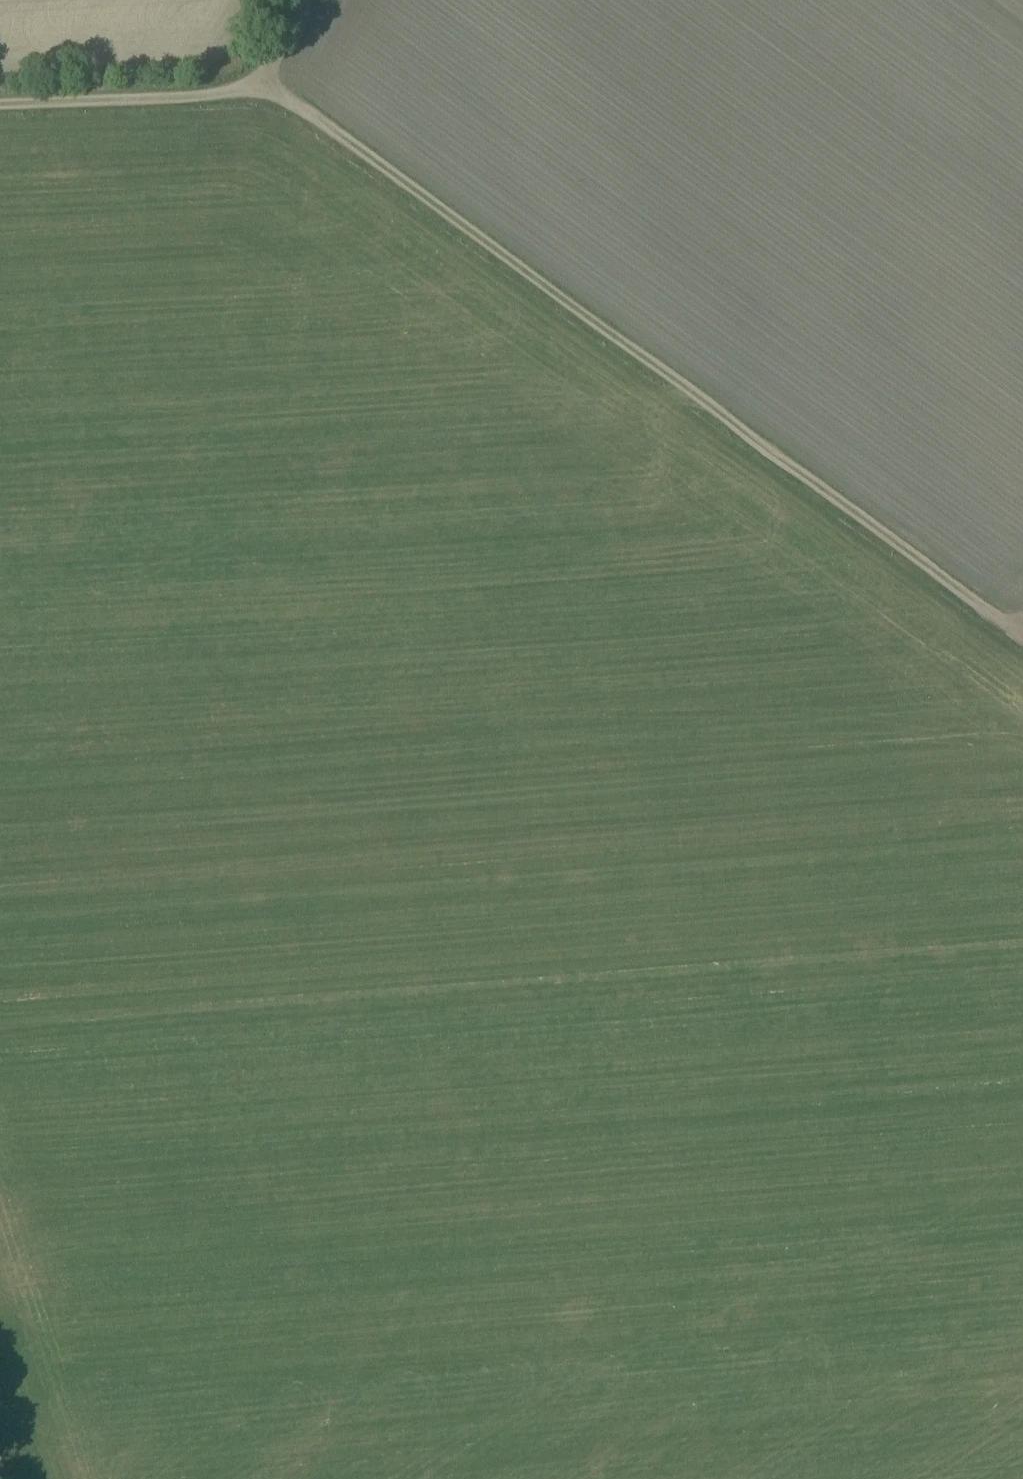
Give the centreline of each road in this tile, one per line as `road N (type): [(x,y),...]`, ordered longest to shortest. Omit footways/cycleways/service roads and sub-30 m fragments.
road 1 (track): [(1022,639),(262,84)]
road 2 (track): [(262,84),(0,103)]

